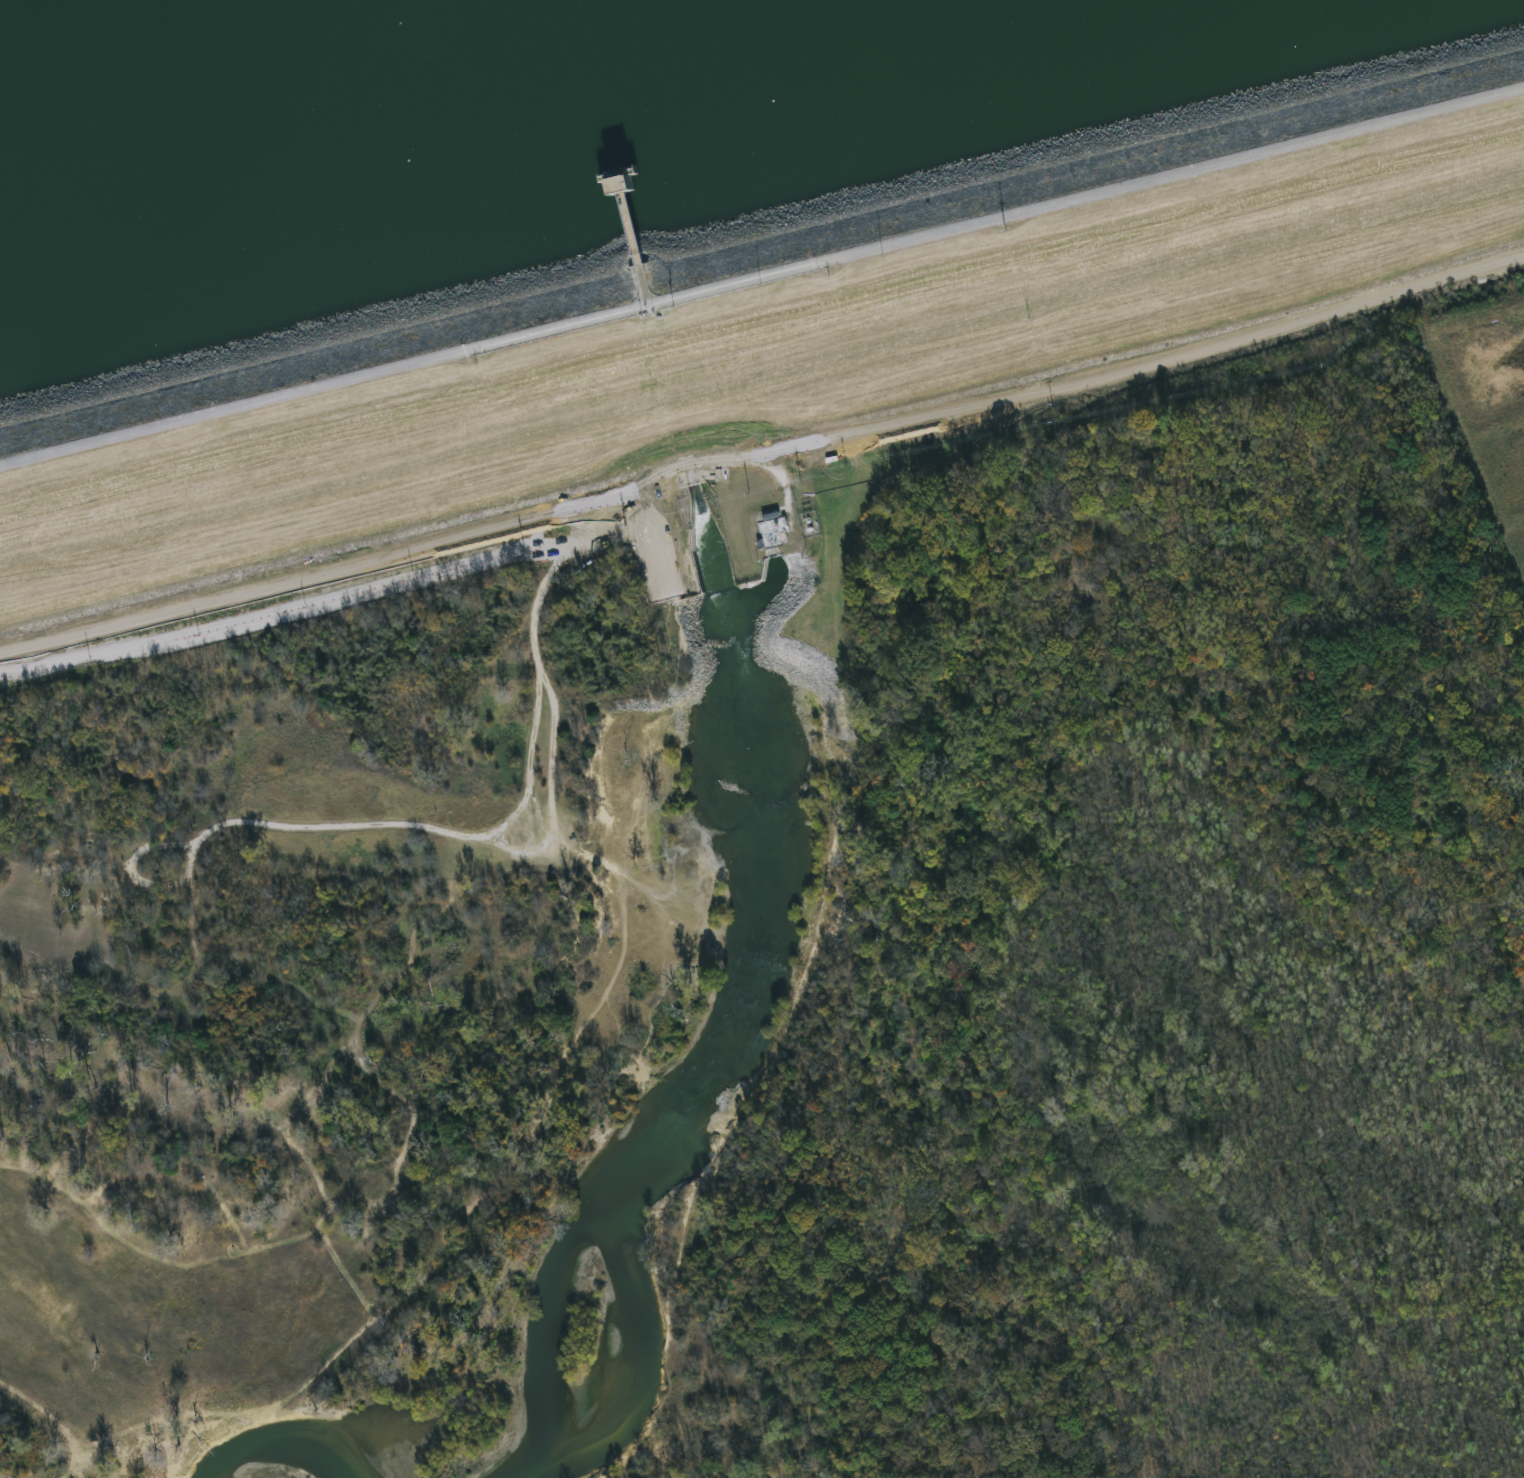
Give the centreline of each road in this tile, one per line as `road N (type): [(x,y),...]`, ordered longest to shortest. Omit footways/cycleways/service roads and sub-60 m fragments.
road 1 (residential): [(1523,257),(1081,387),(847,443),(702,460),(652,478)]
road 2 (residential): [(652,478),(573,515),(0,655)]

